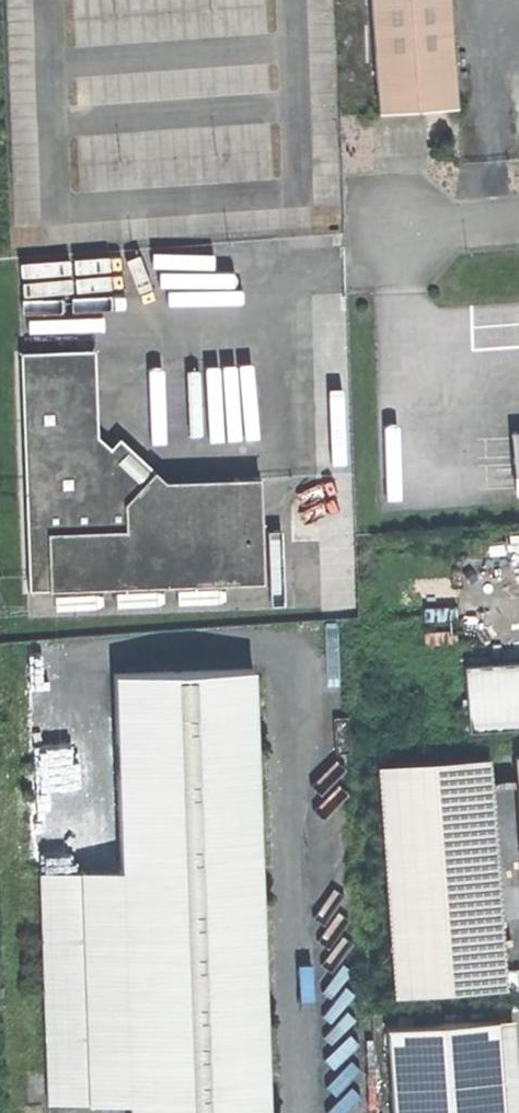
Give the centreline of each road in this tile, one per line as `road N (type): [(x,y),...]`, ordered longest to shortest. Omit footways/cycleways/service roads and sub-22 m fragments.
road 1 (residential): [(518,210),(392,220)]

